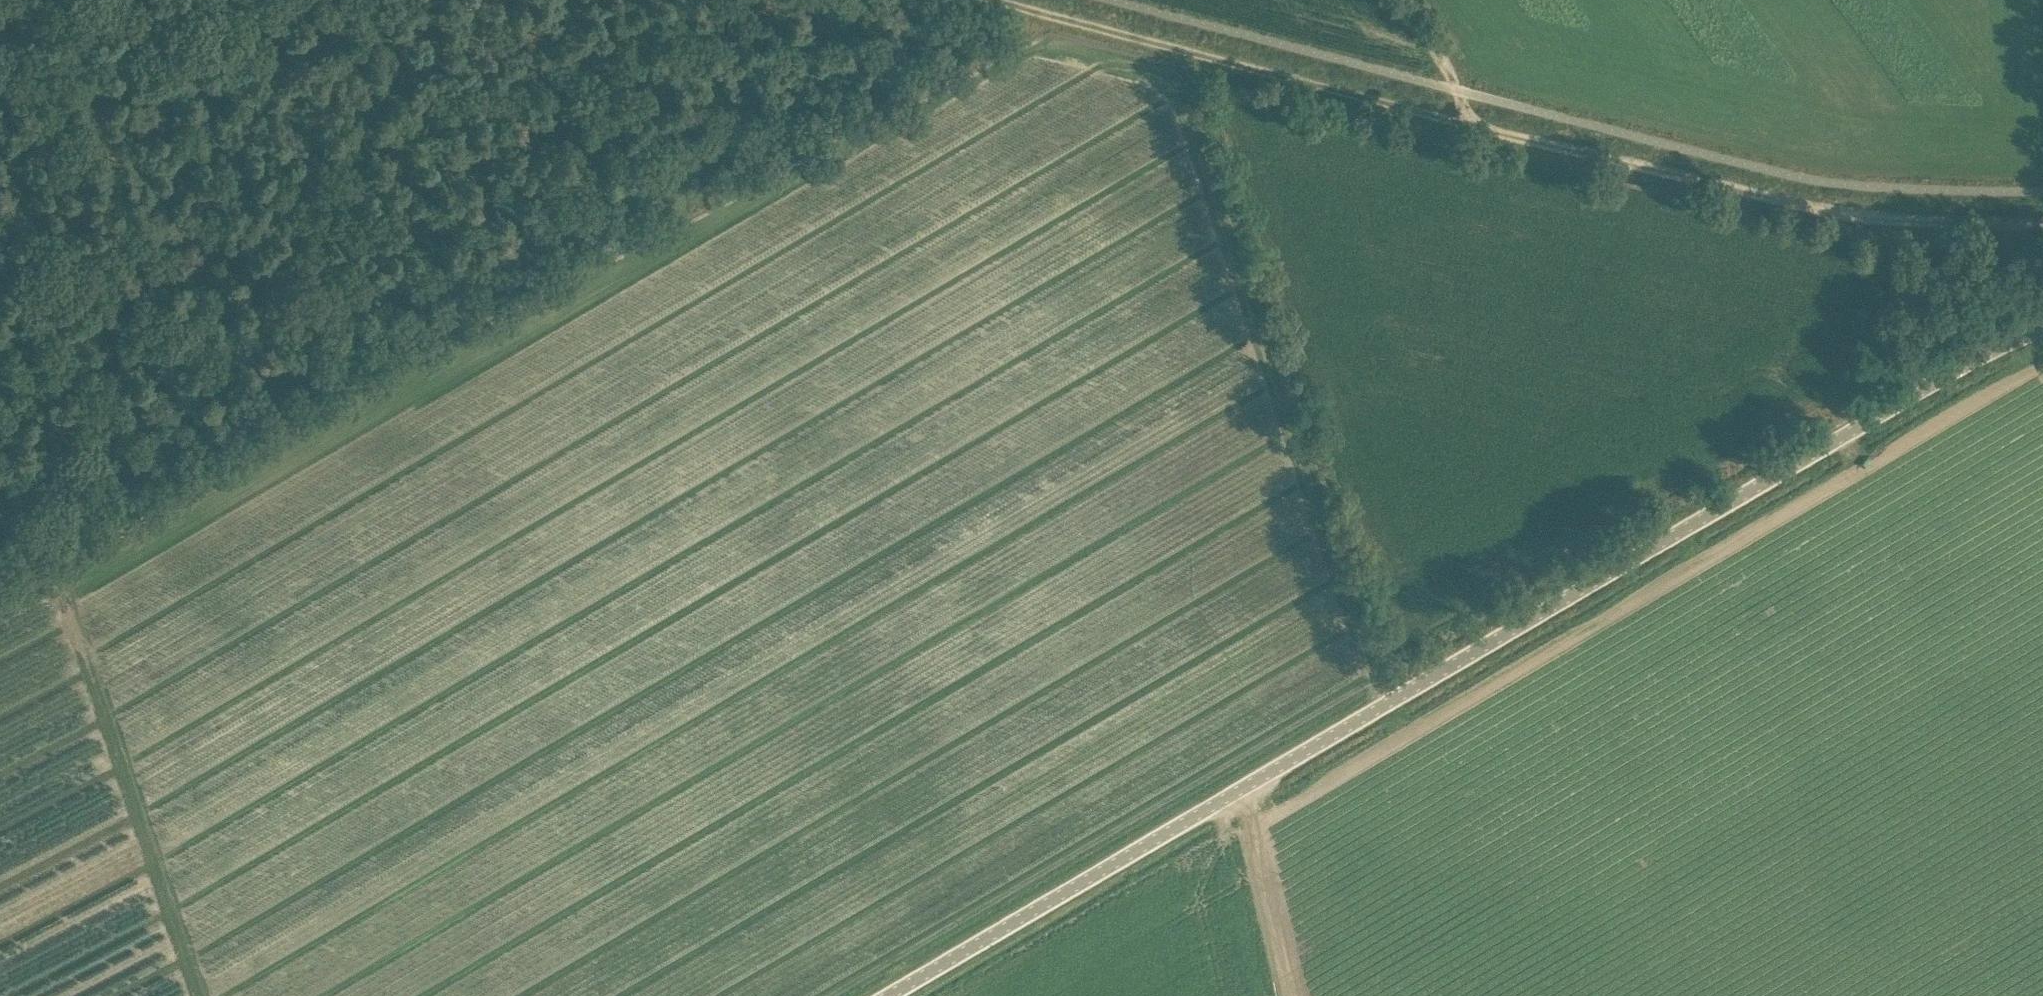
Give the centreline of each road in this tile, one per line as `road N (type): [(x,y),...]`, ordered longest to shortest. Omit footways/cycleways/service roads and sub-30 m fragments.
road 1 (unclassified): [(885,995),(1980,355),(2042,328)]
road 2 (track): [(1016,0),(1762,194),(1905,217),(2042,224)]
road 3 (track): [(1396,0),(1443,62),(1469,123)]

